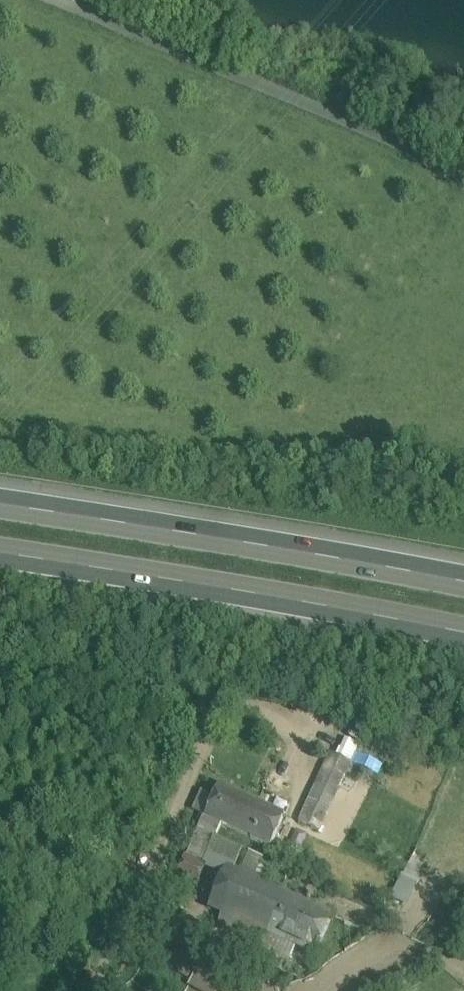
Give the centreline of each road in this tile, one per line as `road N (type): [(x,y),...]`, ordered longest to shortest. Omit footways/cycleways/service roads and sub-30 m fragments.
road 1 (motorway): [(0,567),(463,646)]
road 2 (motorway): [(463,587),(0,511)]

